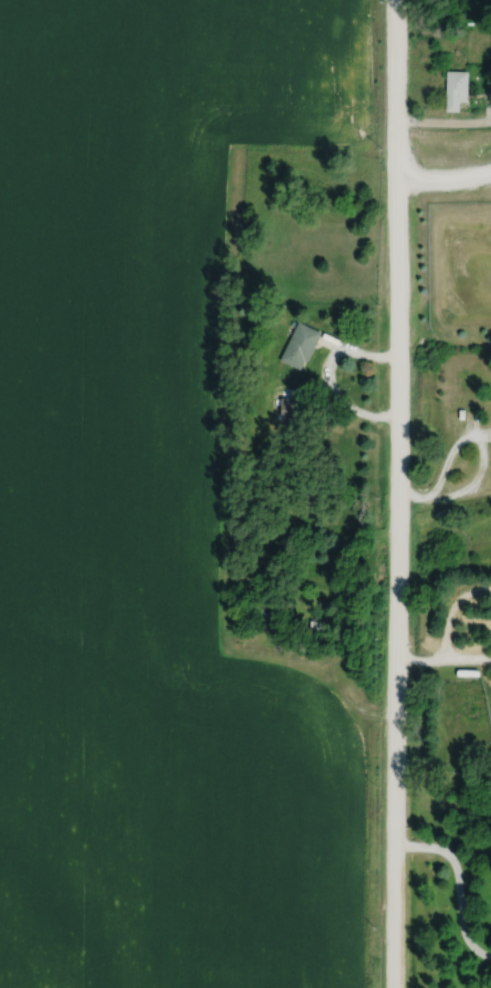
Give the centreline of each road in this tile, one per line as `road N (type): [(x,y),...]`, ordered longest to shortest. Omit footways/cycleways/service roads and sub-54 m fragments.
road 1 (tertiary): [(393,0),(386,987)]

